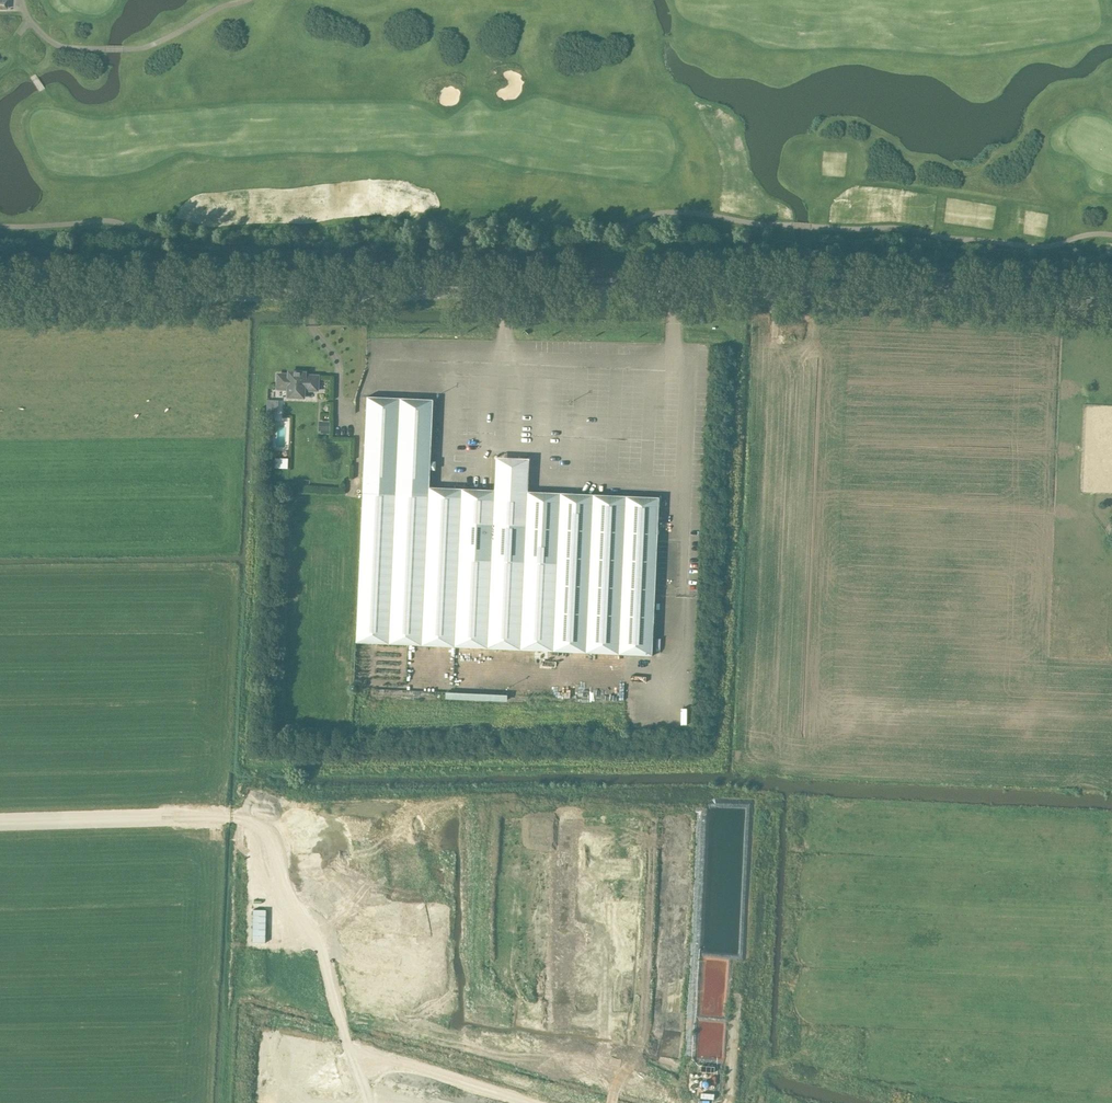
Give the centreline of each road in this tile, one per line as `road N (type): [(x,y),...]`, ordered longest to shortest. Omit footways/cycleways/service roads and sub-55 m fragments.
road 1 (unclassified): [(1111,303),(796,290),(0,297)]
road 2 (track): [(368,1102),(292,860),(273,834),(212,814),(0,819)]

